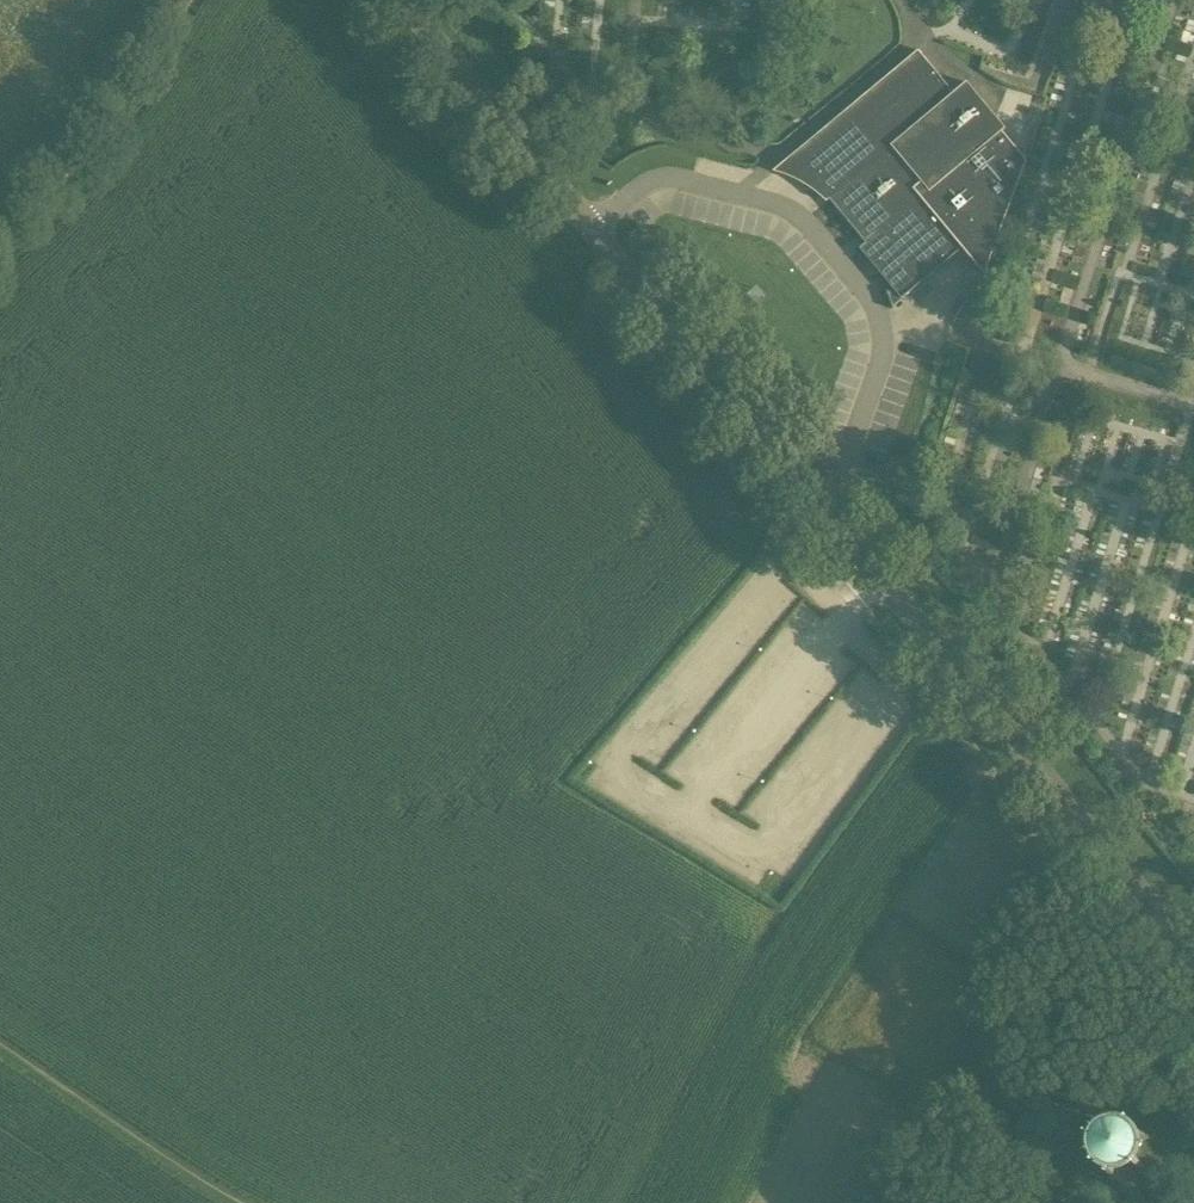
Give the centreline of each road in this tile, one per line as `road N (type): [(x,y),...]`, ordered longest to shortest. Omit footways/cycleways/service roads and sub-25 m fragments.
road 1 (unclassified): [(1193,957),(399,0)]

